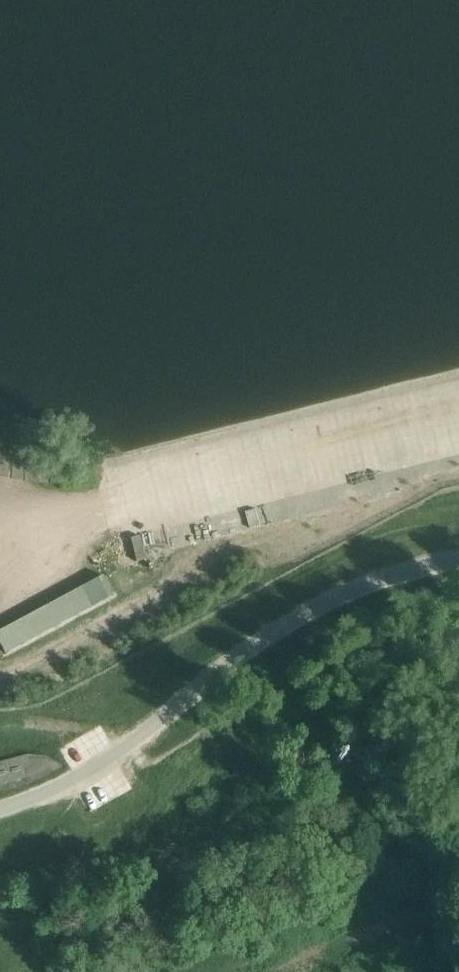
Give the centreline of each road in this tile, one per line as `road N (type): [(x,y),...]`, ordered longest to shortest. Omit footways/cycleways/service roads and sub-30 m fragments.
road 1 (unclassified): [(0,809),(66,783),(130,743),(282,626),(390,576),(458,561)]

